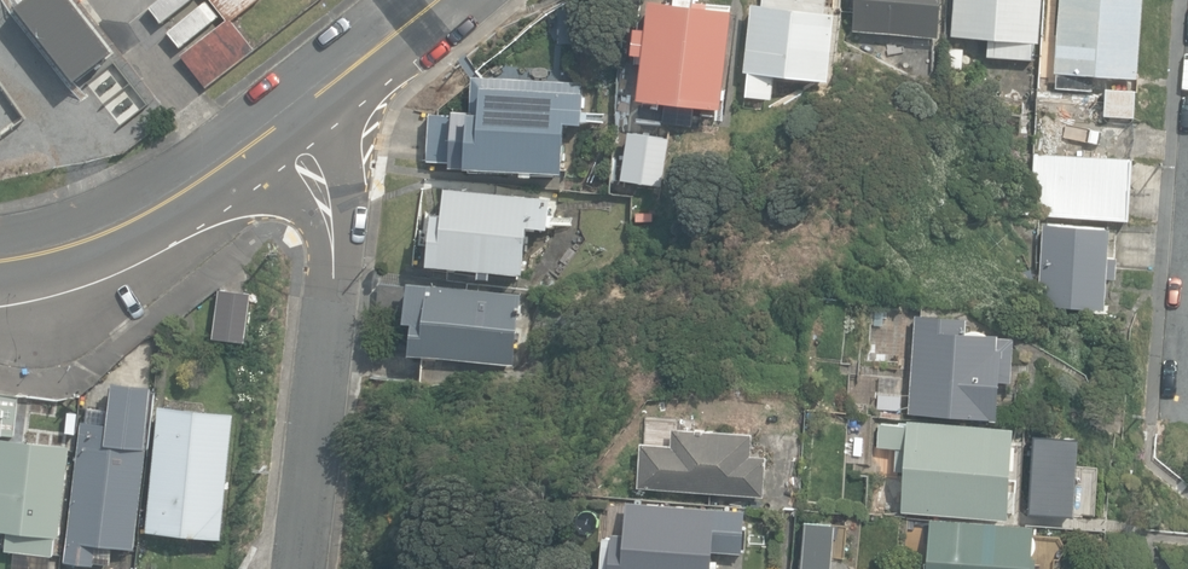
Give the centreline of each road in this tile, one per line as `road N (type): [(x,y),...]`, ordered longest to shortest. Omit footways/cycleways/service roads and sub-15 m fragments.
road 1 (residential): [(300,568),(334,303),(331,220),(315,167),(289,127)]
road 2 (residential): [(0,261),(136,228),(289,127)]
road 3 (residential): [(289,127),(446,0)]

